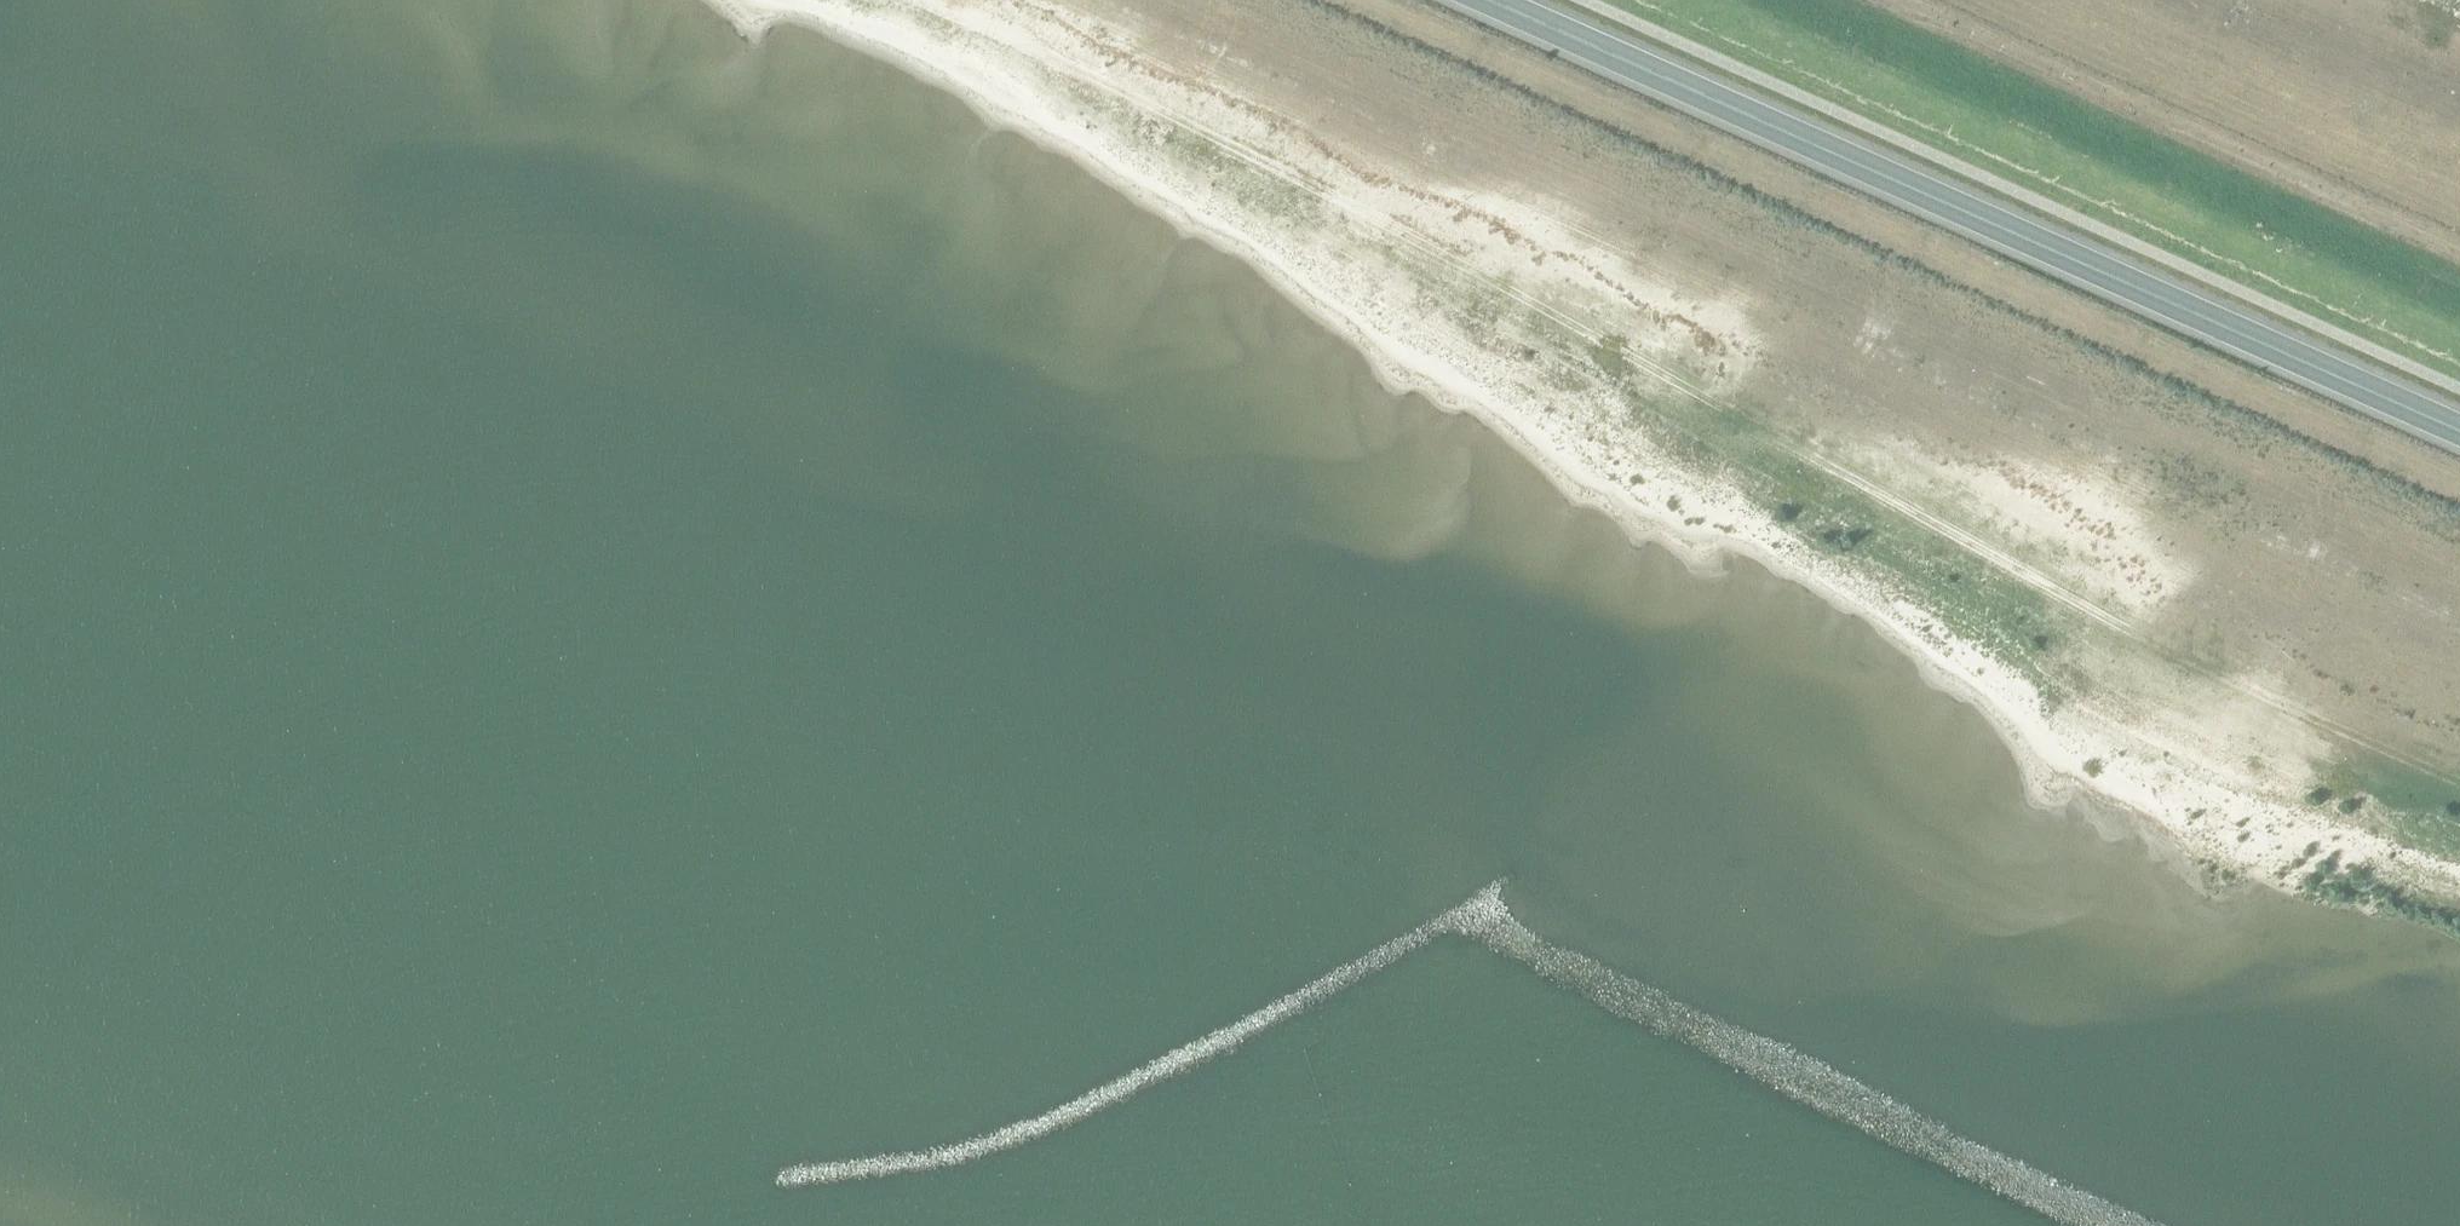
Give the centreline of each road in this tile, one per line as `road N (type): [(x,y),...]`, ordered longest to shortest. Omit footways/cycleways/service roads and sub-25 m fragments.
road 1 (trunk): [(2459,430),(1493,0)]

